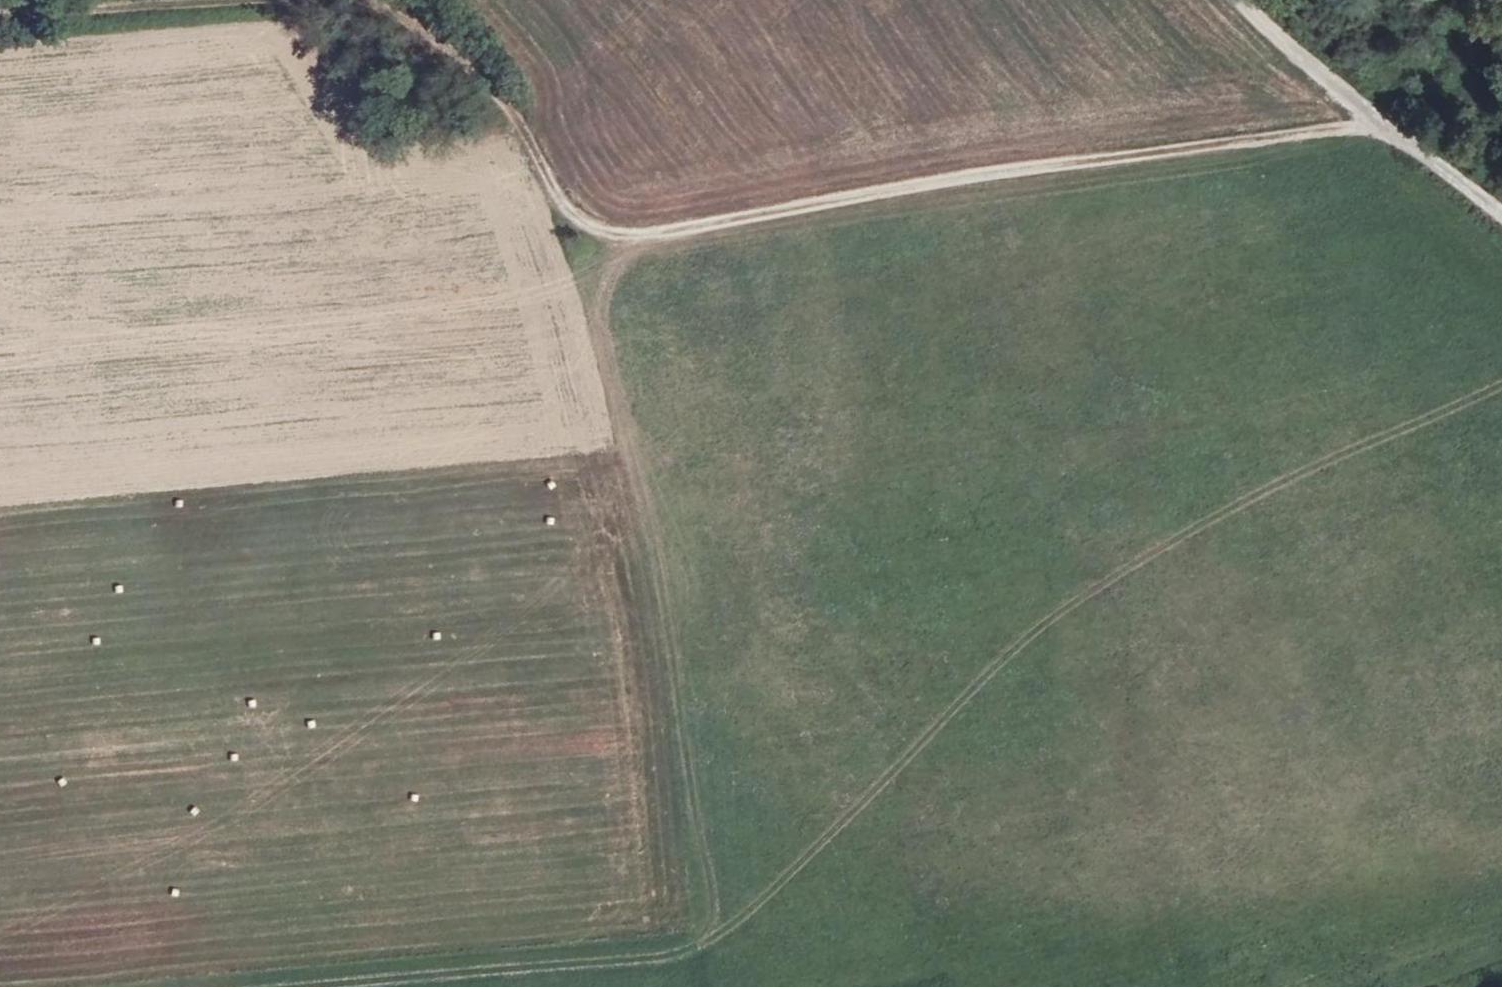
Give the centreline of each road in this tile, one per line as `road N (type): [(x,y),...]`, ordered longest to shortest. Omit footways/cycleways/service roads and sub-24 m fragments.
road 1 (track): [(1237,0),(1386,123),(965,178),(642,237),(584,224),(560,201),(491,86),(381,0)]
road 2 (track): [(239,0),(0,16)]
road 3 (unclassified): [(1386,123),(1501,208)]

